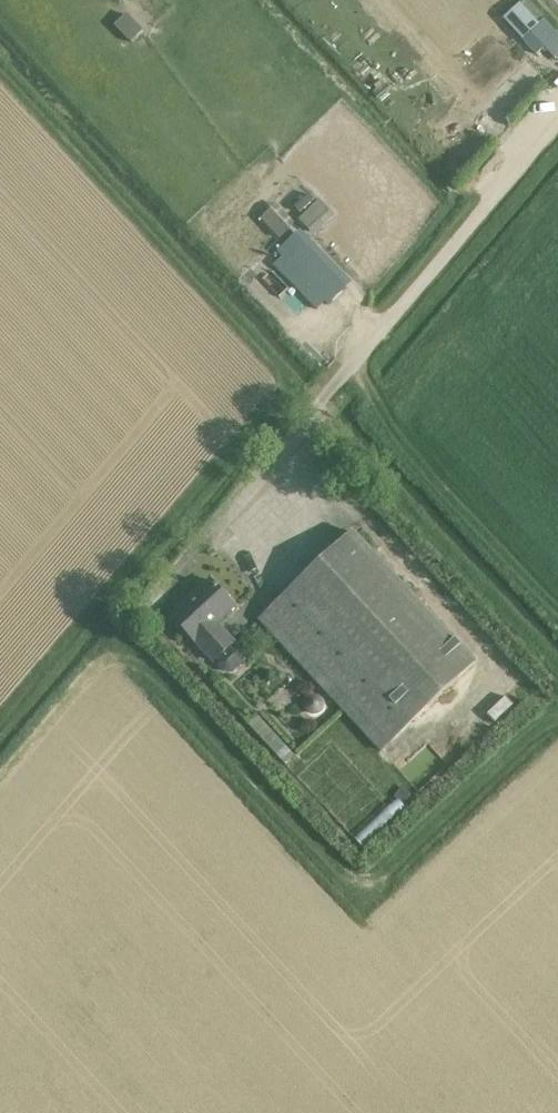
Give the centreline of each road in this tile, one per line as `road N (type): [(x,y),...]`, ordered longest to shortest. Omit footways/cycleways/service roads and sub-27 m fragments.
road 1 (unclassified): [(330,389),(557,136)]
road 2 (track): [(0,783),(112,650)]

